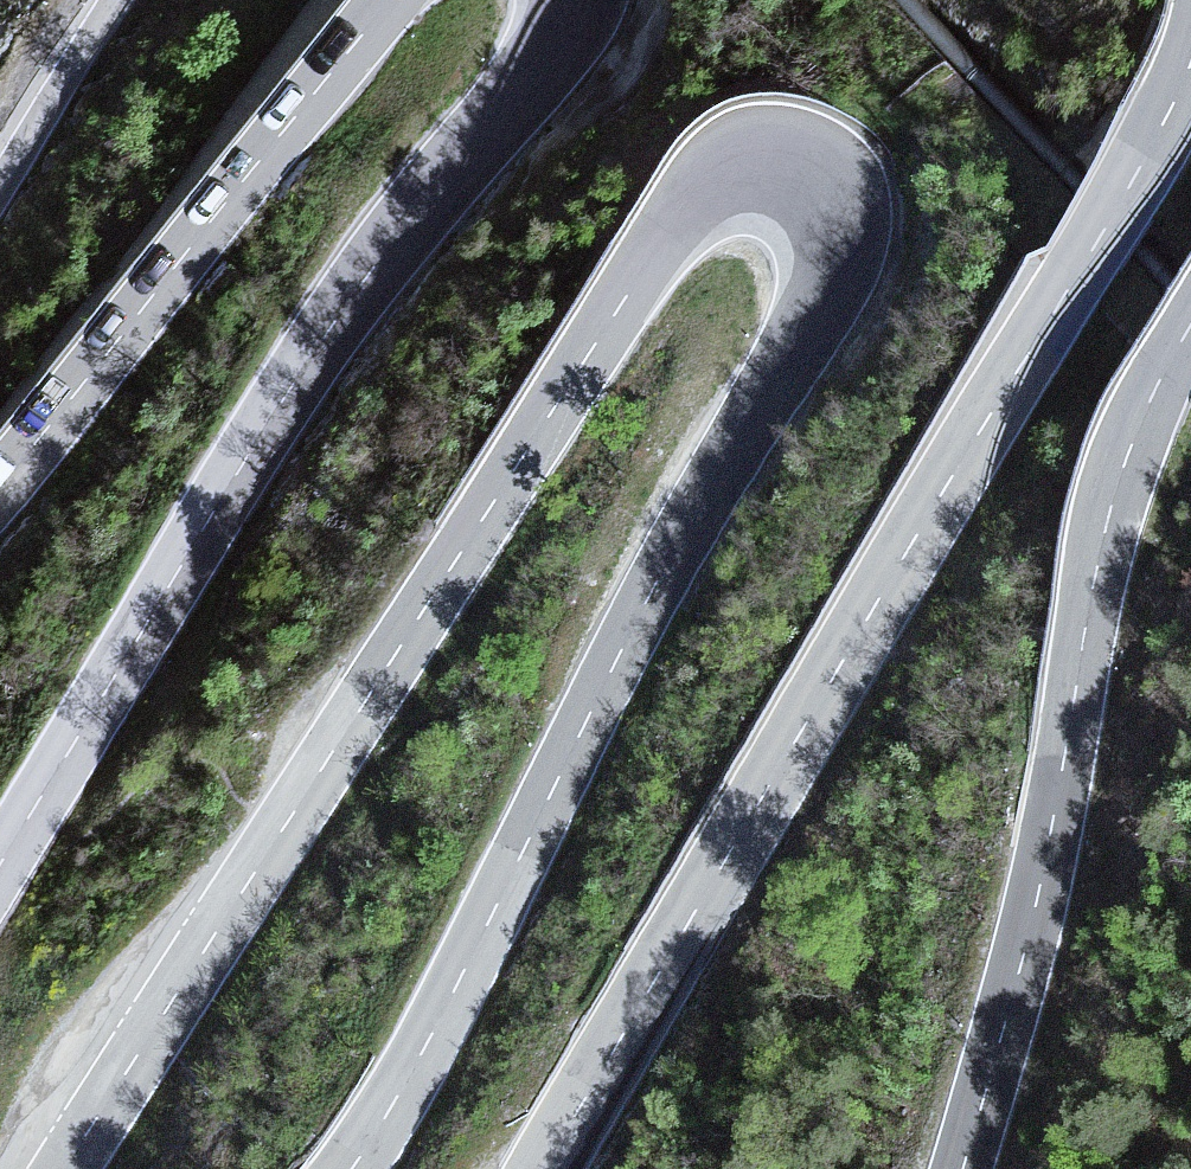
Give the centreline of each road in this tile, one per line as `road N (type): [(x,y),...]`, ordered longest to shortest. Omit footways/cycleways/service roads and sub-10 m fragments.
road 1 (secondary): [(65,1168),(678,217),(736,168),(771,161),(807,170),(838,208),(832,279),(671,554),(420,1057),(353,1168)]
road 2 (secondary): [(544,1168),(1097,242),(1190,60)]
road 3 (secondary): [(578,0),(541,66),(322,338),(0,864)]
road 4 (secondary): [(1190,326),(1141,419),(1118,486),(1032,921),(963,1168)]
road 5 (secondary): [(0,483),(390,0)]
road 6 (secondary): [(99,0),(0,156)]

